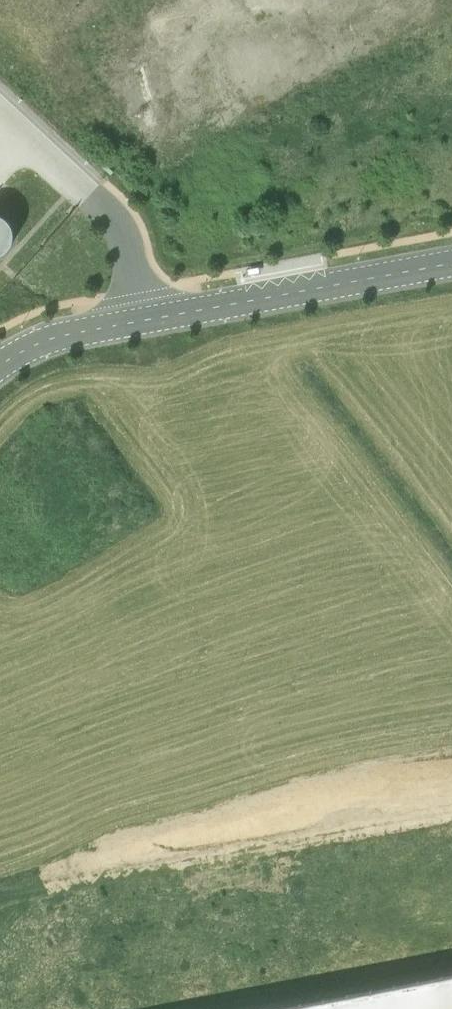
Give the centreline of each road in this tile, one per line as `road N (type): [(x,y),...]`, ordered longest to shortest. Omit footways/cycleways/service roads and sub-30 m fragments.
road 1 (unclassified): [(451,262),(53,337),(0,366)]
road 2 (track): [(451,817),(0,897)]

